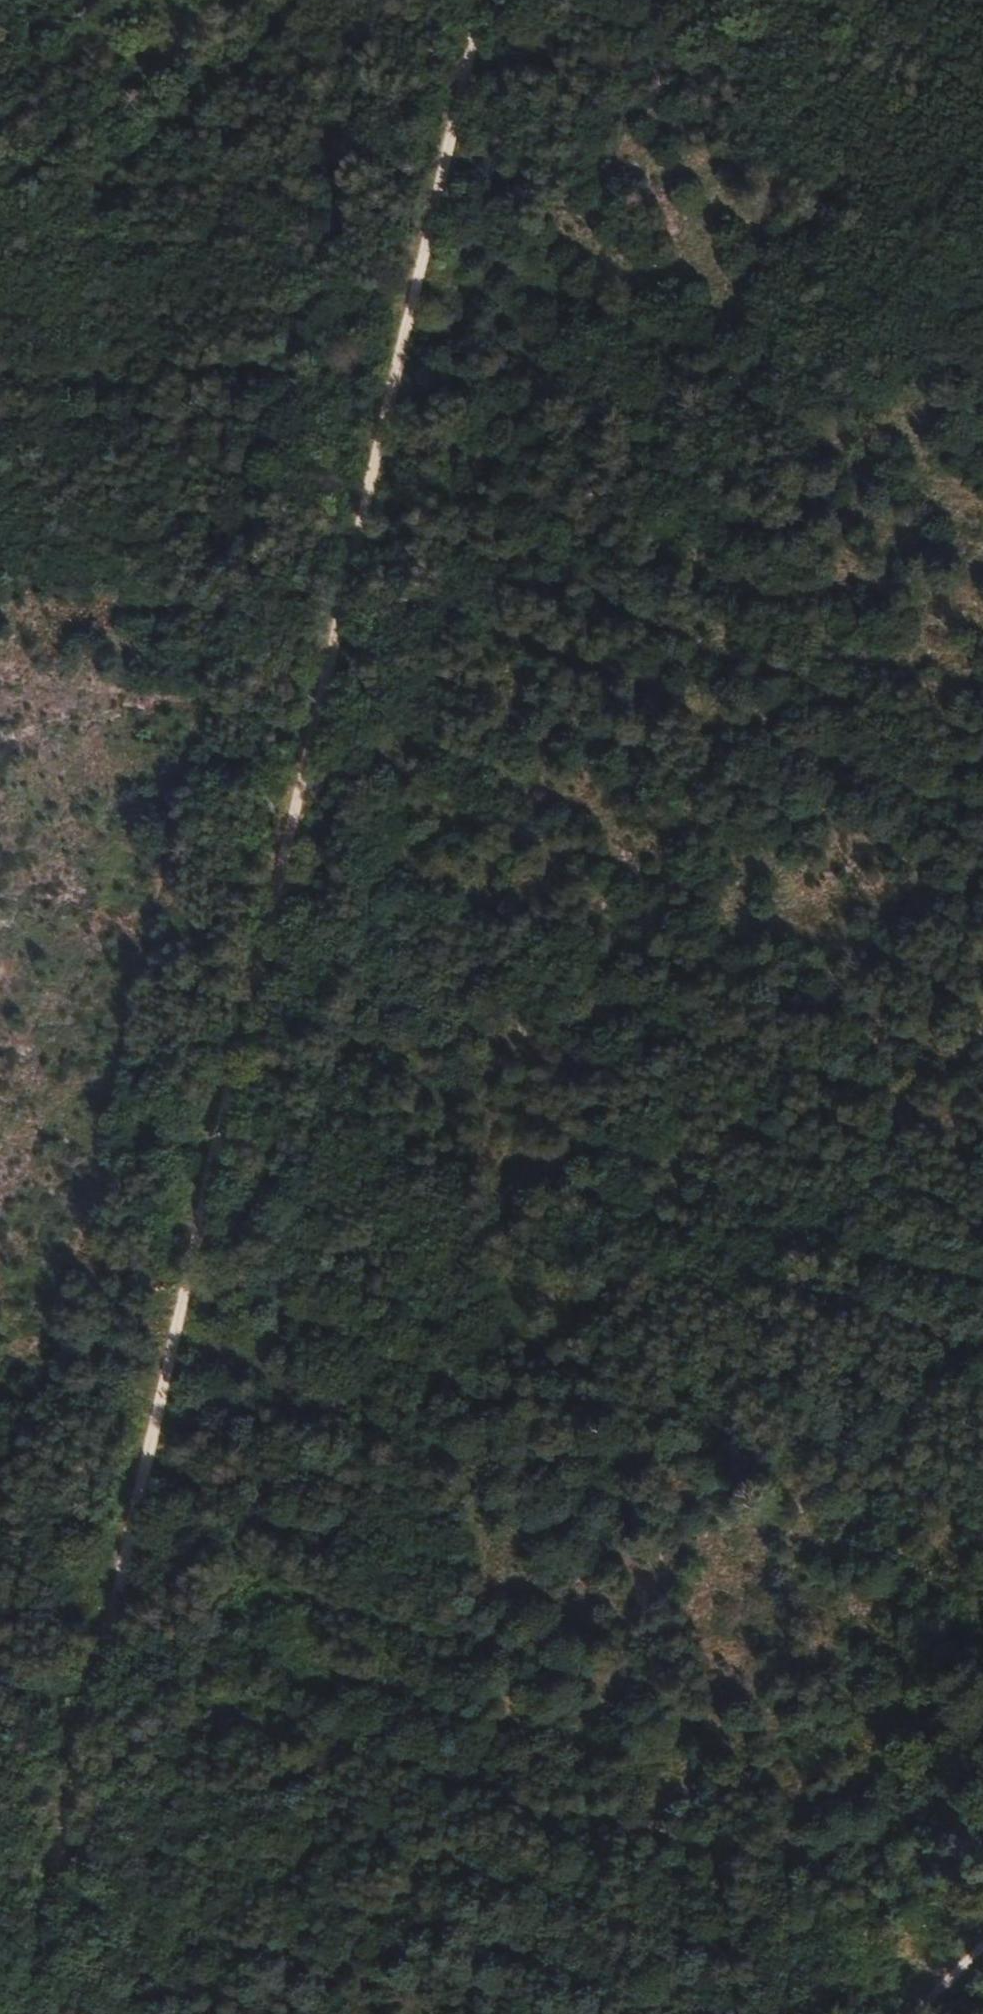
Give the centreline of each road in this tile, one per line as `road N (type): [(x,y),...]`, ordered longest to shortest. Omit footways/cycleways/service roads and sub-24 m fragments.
road 1 (track): [(0,234),(258,0)]

